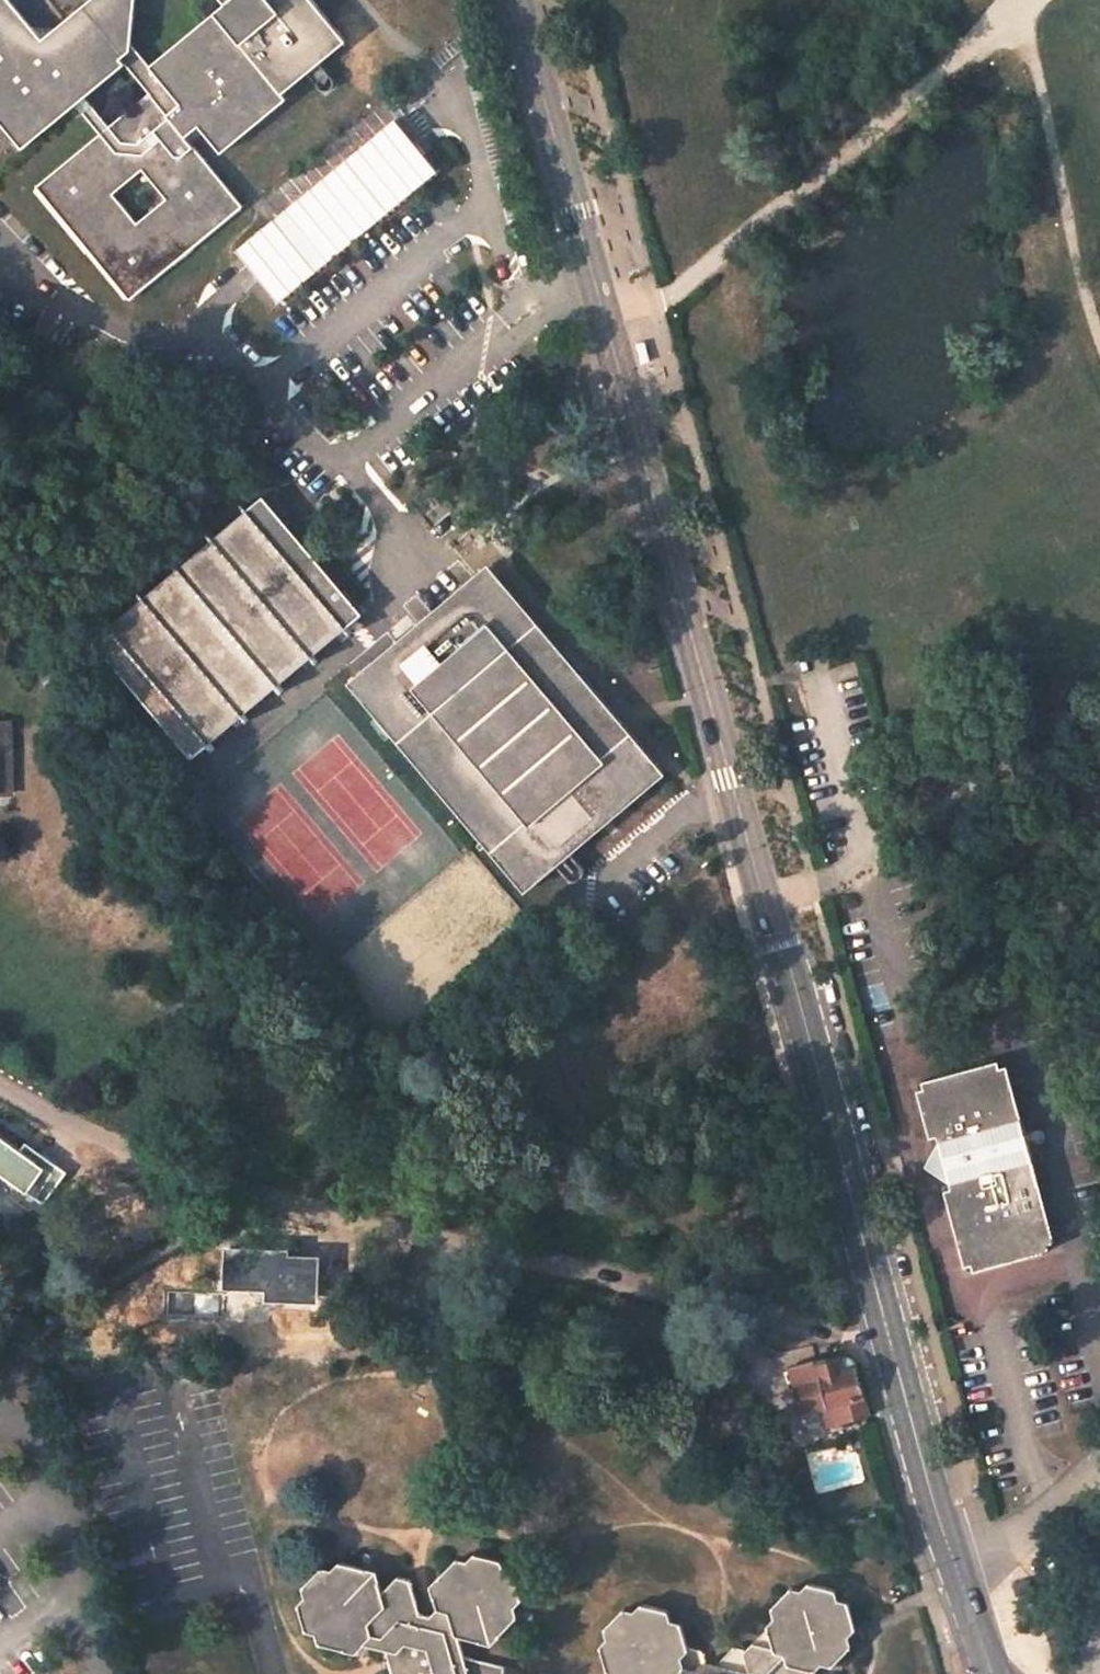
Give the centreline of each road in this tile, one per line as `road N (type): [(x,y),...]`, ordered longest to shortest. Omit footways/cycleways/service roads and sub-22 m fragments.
road 1 (secondary): [(990,1673),(935,1505),(517,0)]

